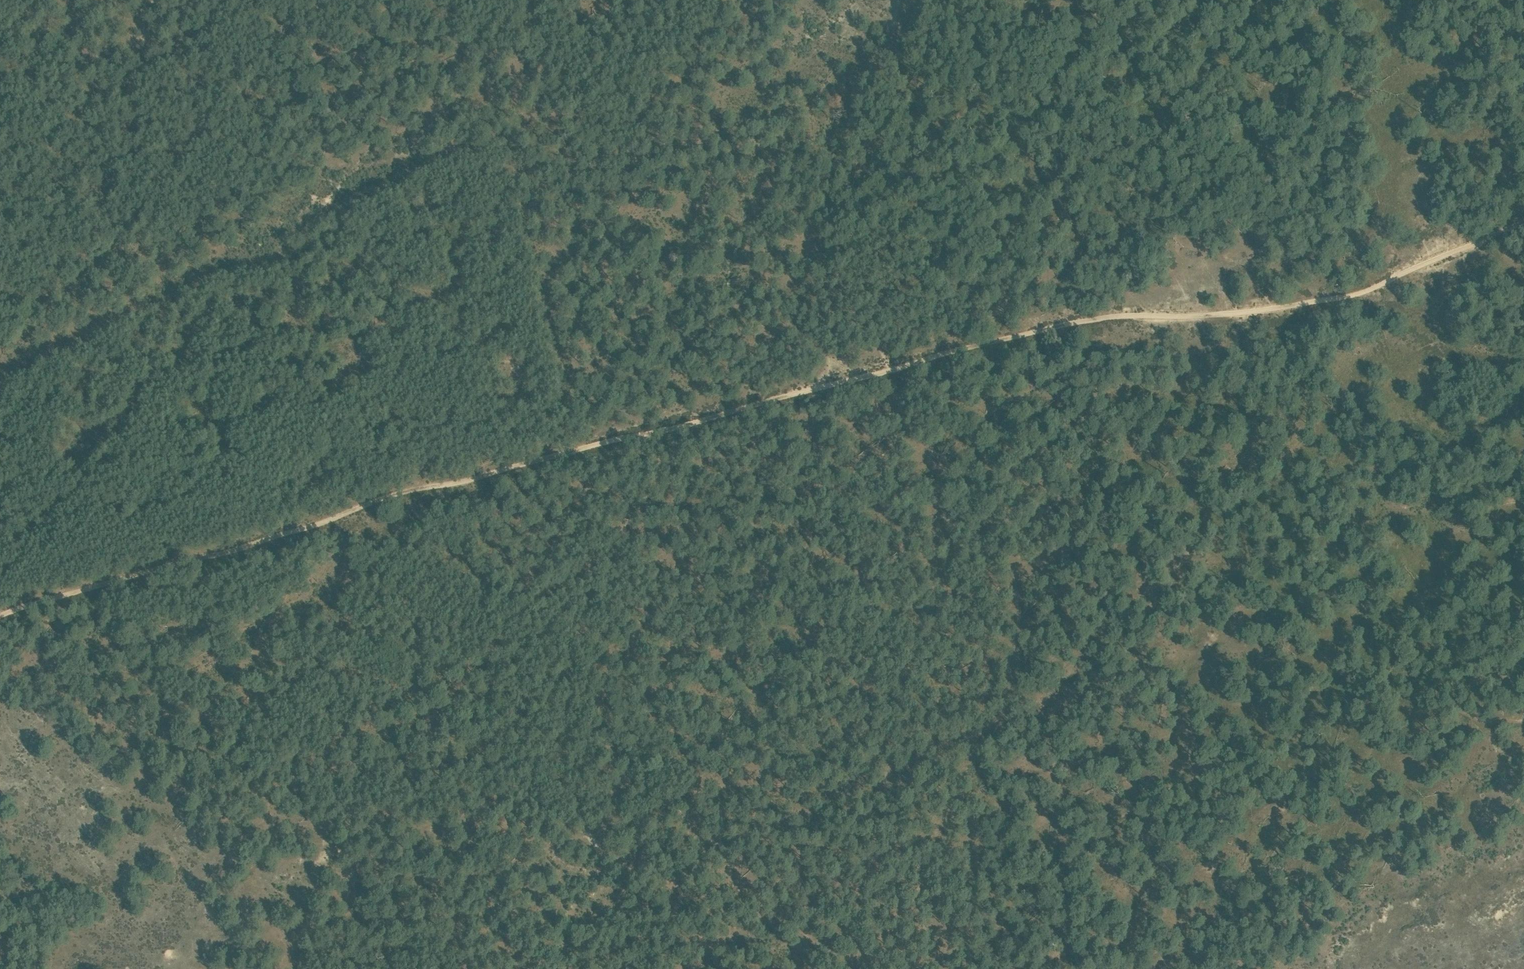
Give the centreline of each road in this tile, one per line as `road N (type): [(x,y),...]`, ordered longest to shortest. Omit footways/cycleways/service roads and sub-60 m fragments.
road 1 (track): [(1523,222),(1357,296),(1258,312),(1064,323),(371,502),(0,614)]
road 2 (track): [(654,430),(664,438),(646,489),(594,562),(574,637),(557,752),(576,818),(625,868),(793,928),(850,968)]

